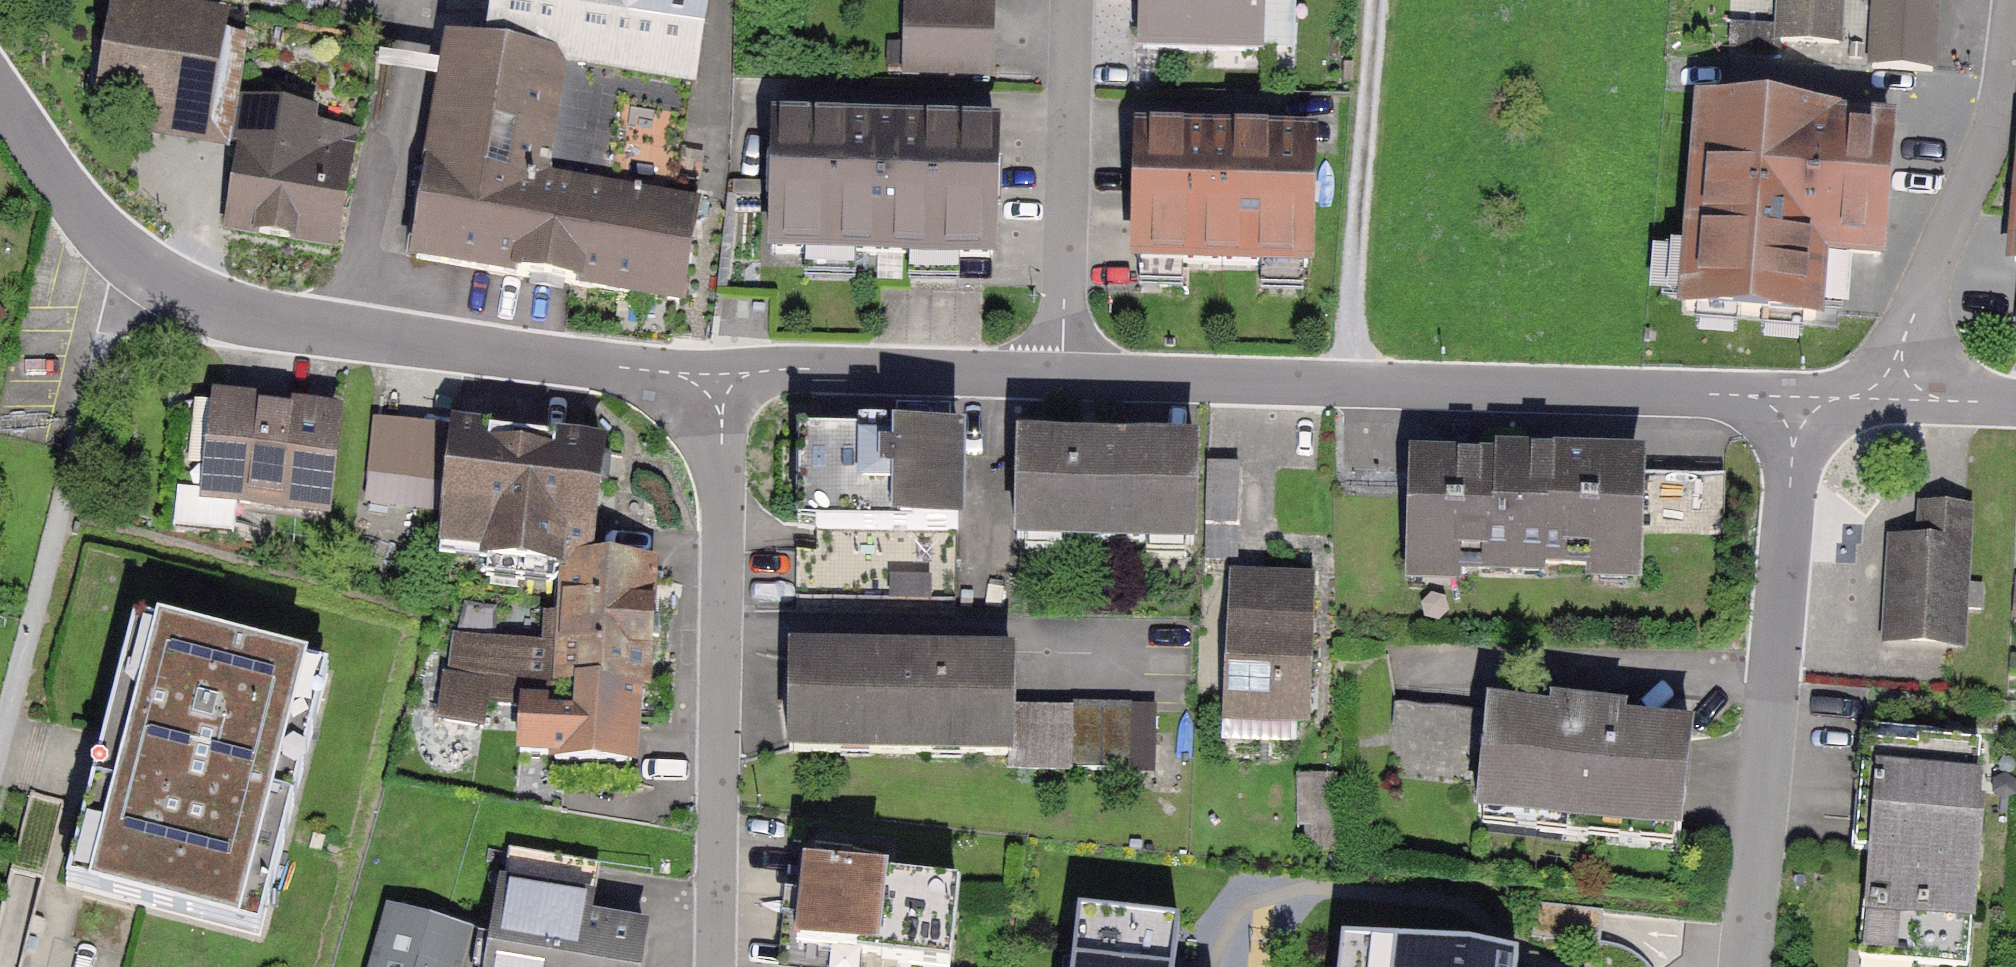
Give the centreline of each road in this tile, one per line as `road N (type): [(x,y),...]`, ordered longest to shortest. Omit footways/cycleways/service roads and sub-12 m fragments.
road 1 (residential): [(719,367),(512,357),(292,325),(201,302),(132,267),(0,96)]
road 2 (residential): [(1813,397),(1060,374)]
road 3 (residential): [(719,367),(715,966)]
road 4 (residential): [(1813,397),(1753,966)]
road 5 (residential): [(1891,398),(1905,336),(1995,126),(2012,0)]
road 6 (residential): [(1060,374),(1071,0)]
road 7 (residential): [(1060,374),(719,367)]
road 8 (residential): [(2015,402),(1891,398)]

